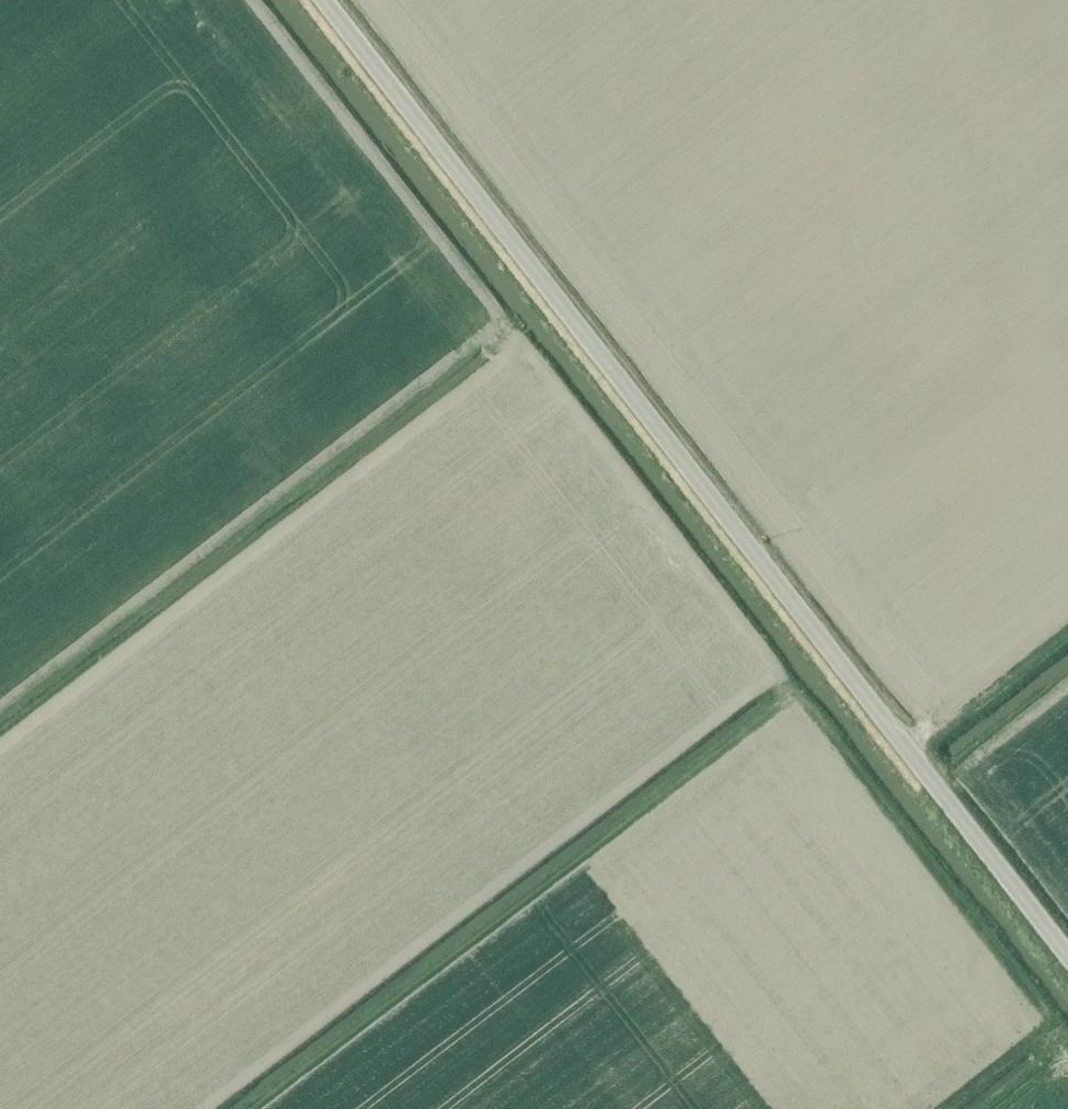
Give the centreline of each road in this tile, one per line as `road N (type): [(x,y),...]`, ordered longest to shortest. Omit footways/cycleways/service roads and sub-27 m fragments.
road 1 (unclassified): [(1067,965),(324,0)]

